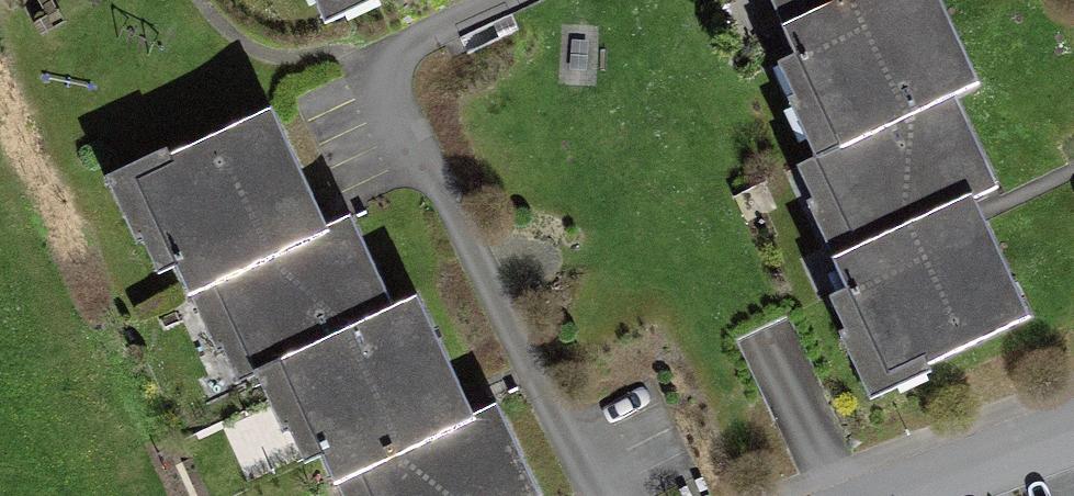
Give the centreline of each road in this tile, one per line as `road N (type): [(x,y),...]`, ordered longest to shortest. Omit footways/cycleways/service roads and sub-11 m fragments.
road 1 (residential): [(894,495),(1073,427)]

